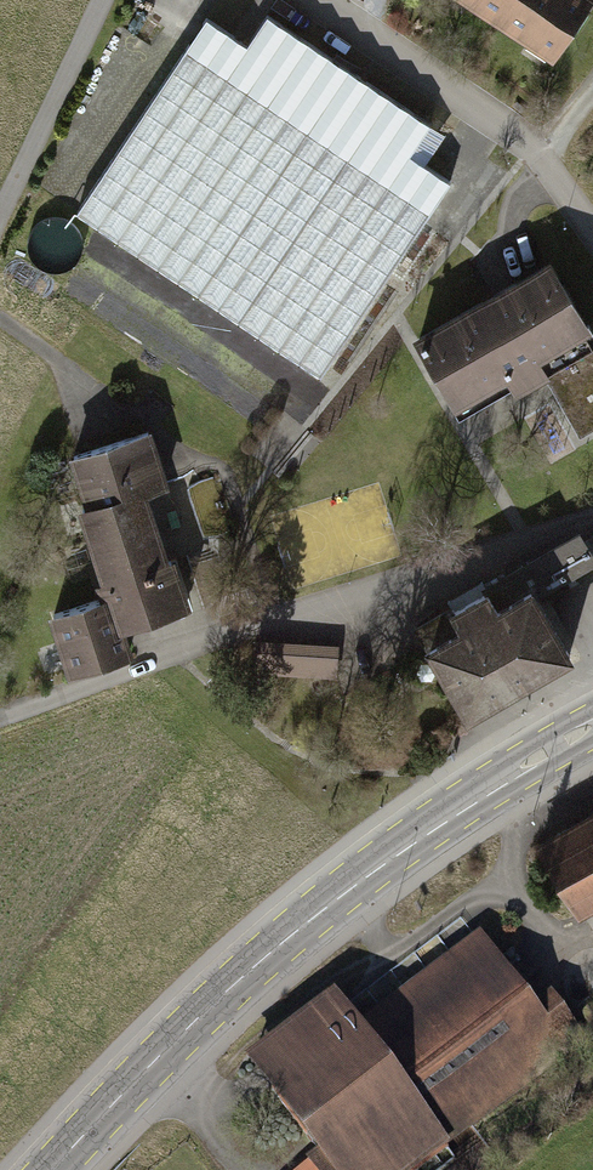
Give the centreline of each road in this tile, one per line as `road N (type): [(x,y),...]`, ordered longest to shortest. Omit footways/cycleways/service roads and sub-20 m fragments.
road 1 (primary): [(52,1169),(200,1016),(311,918),(426,832),(592,726)]
road 2 (residential): [(592,517),(0,718)]
road 3 (residential): [(543,154),(313,0)]
road 4 (residential): [(0,210),(100,0)]

